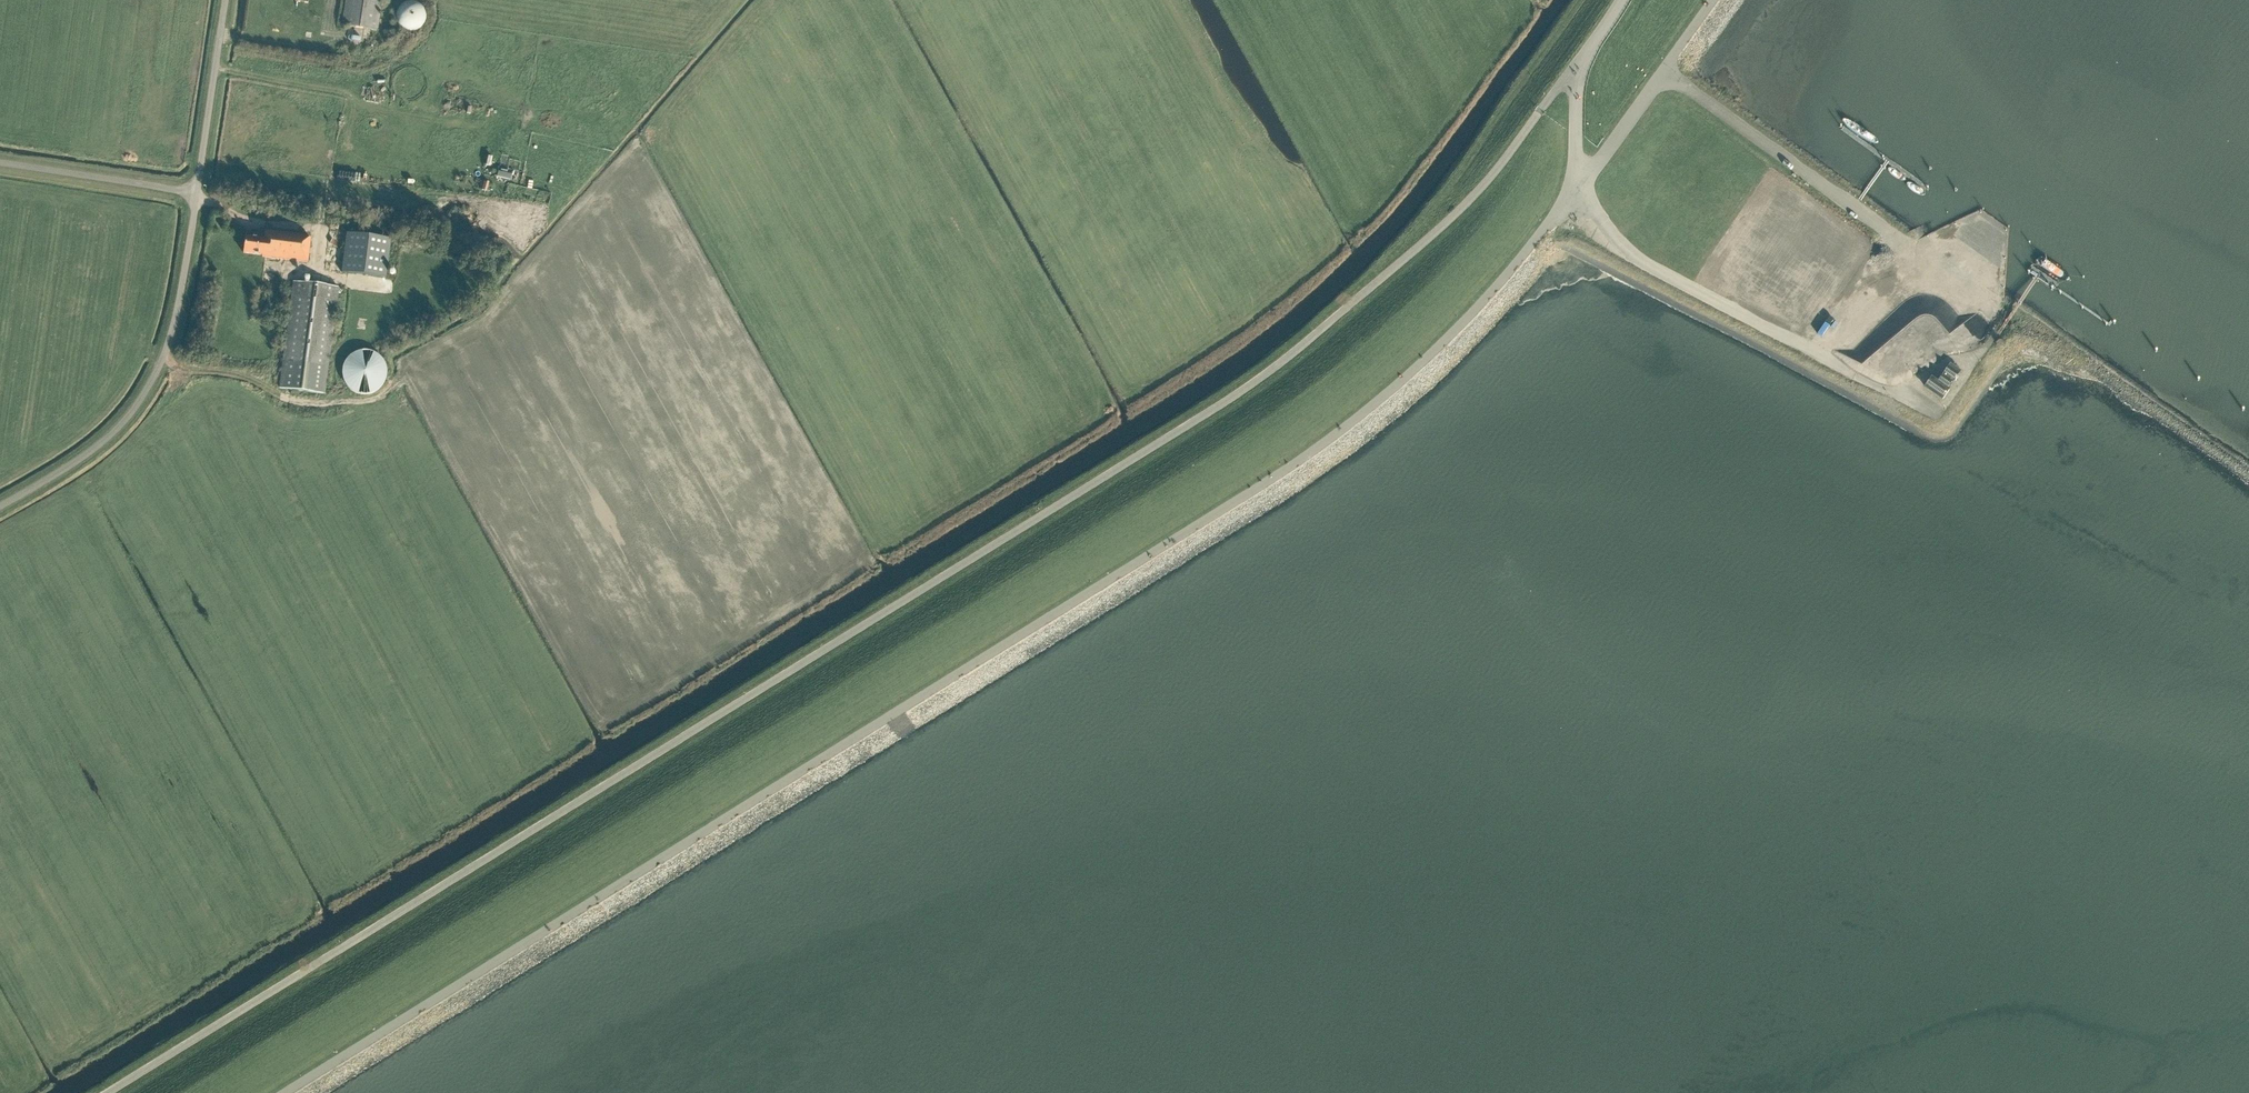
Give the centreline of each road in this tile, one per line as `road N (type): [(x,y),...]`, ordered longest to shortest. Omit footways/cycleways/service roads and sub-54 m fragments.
road 1 (unclassified): [(1584,66),(1473,205),(1266,379),(115,1092)]
road 2 (unclassified): [(297,1092),(1328,452),(1468,330),(1531,260),(1586,182)]
road 3 (unclassified): [(0,503),(94,450),(129,411),(161,356),(193,193)]
road 4 (unclassified): [(193,193),(0,162)]
road 5 (unclassified): [(193,193),(223,0)]
road 6 (track): [(1586,182),(1668,77)]

